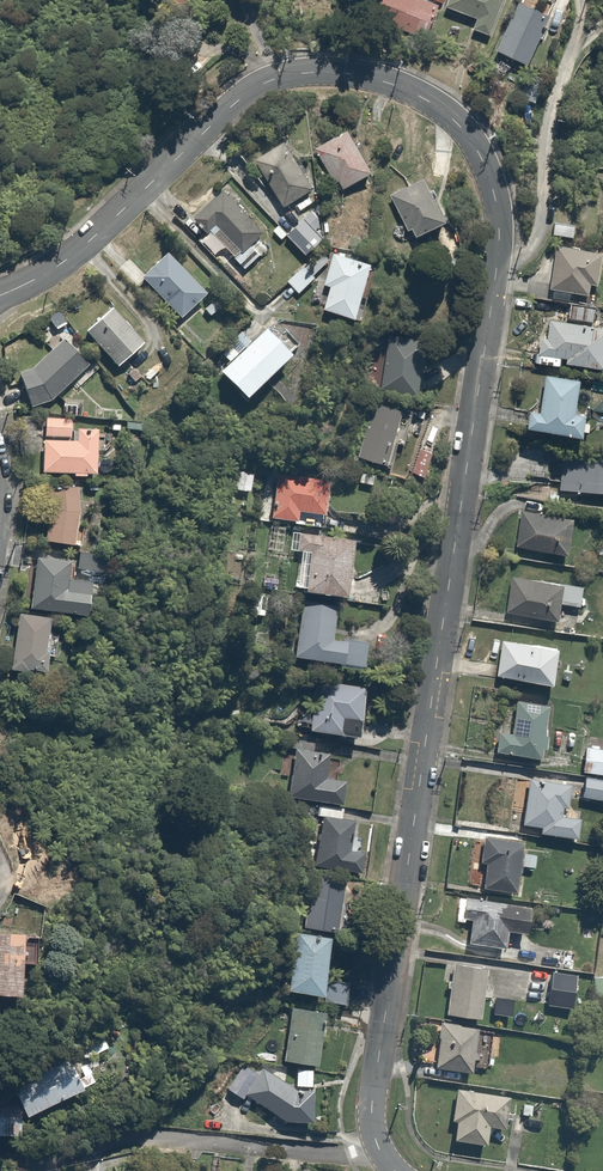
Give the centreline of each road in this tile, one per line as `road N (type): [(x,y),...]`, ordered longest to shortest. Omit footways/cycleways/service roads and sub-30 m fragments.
road 1 (residential): [(0,296),(66,261),(268,81),(328,73),(393,85),(443,111),(480,156),(498,216),(498,254),(372,1108),(378,1145),(395,1170)]

